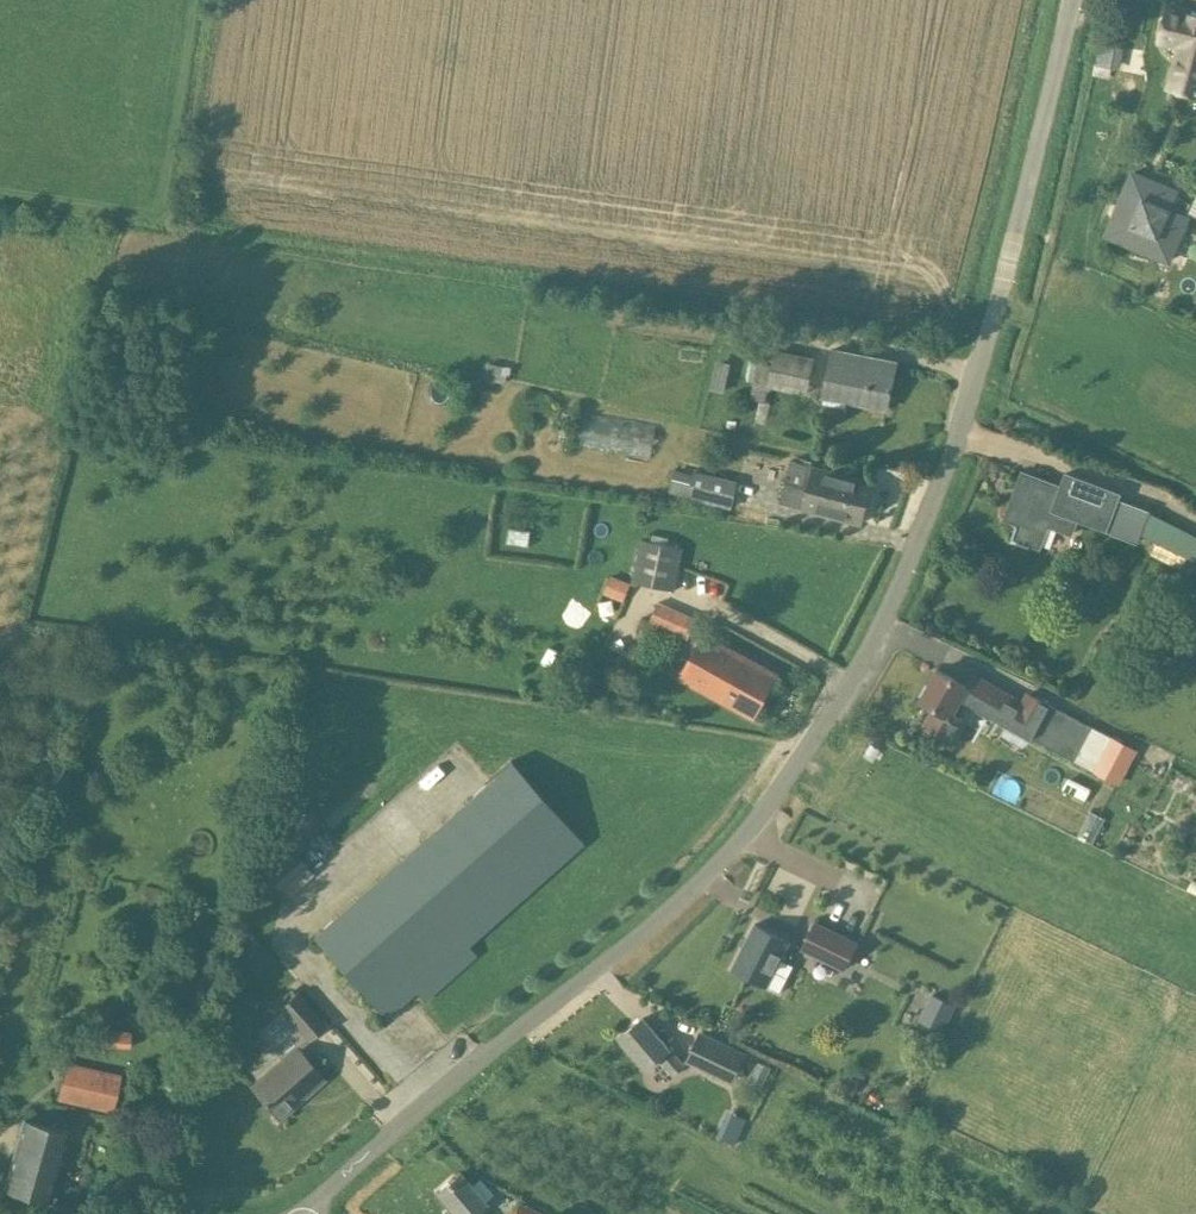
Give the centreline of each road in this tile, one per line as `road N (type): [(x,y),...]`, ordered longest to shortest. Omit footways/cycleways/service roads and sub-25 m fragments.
road 1 (unclassified): [(313,1213),(335,1182),(499,1037),(714,877),(799,775),(863,674),(918,568),(989,361),(1076,0)]

